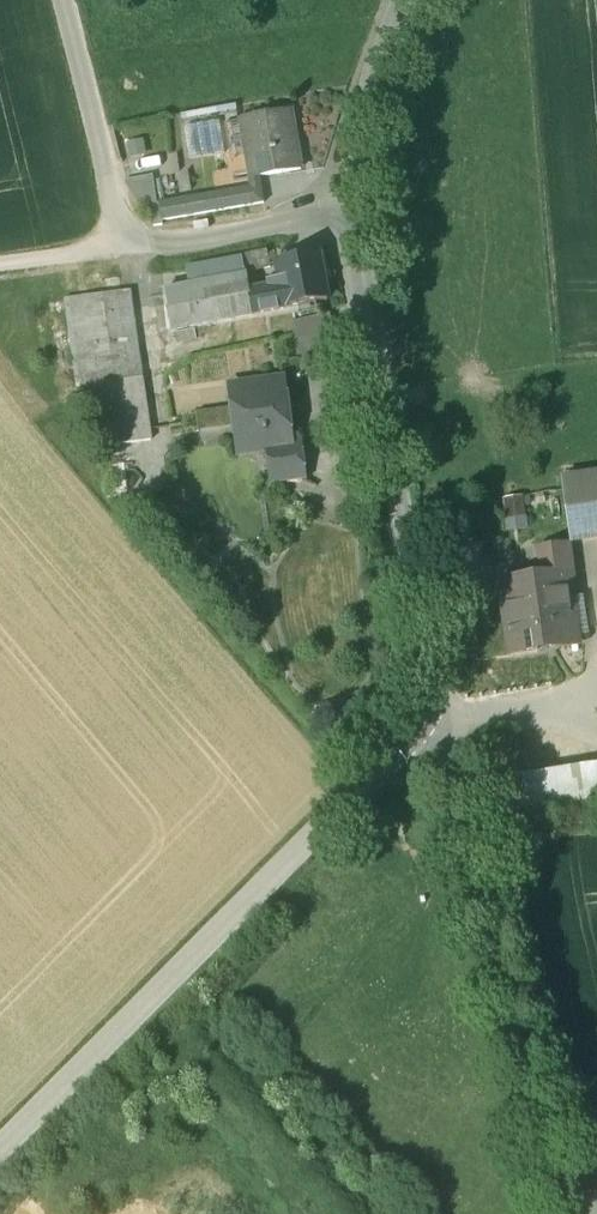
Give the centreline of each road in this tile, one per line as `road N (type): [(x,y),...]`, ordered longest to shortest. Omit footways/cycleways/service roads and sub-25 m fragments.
road 1 (tertiary): [(407,0),(364,108),(338,213),(430,682),(421,709),(404,742),(0,1152)]
road 2 (track): [(421,709),(436,724),(438,761),(579,1213)]
road 3 (track): [(57,0),(121,244)]
road 4 (track): [(338,213),(121,244)]
road 5 (track): [(121,244),(0,260)]

